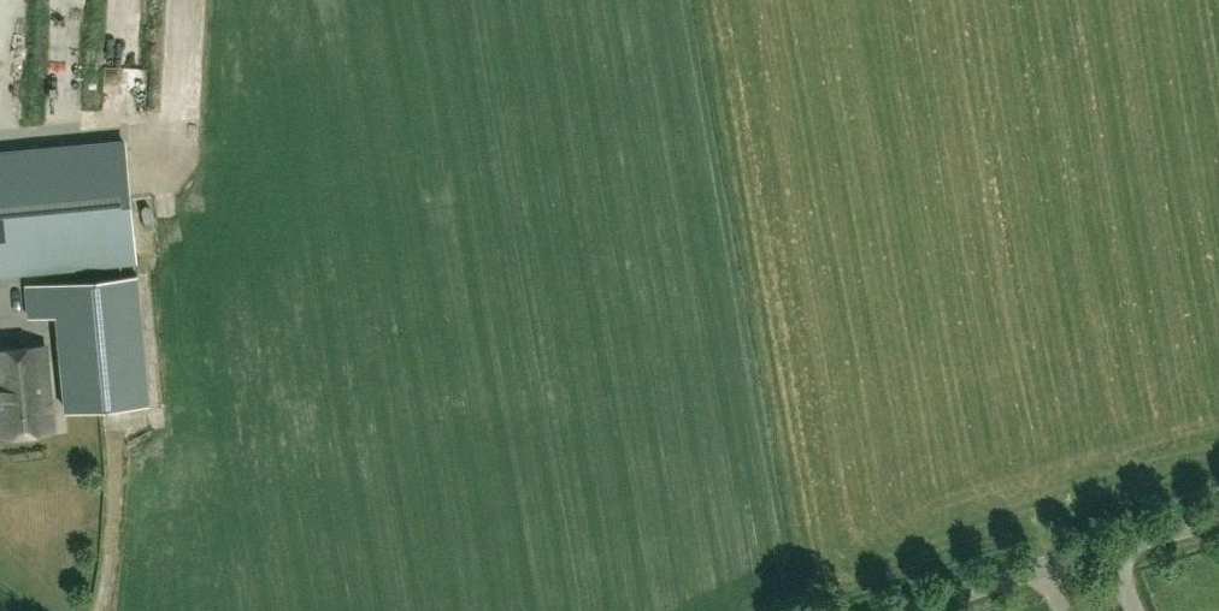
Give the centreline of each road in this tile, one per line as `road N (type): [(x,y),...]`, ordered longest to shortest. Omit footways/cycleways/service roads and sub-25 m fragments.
road 1 (unclassified): [(913,610),(1218,517)]

